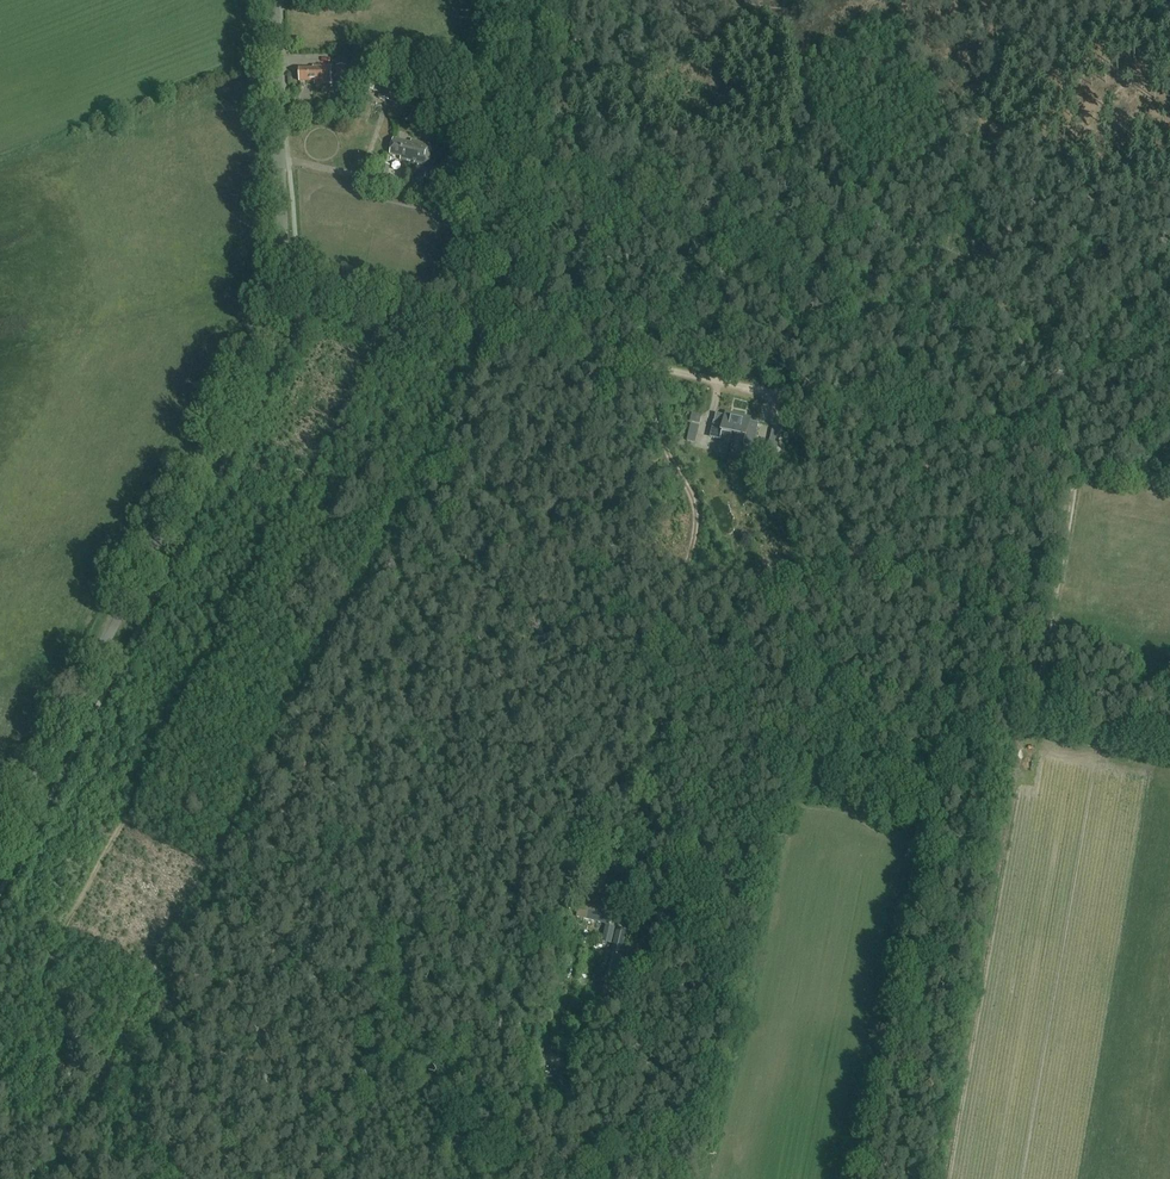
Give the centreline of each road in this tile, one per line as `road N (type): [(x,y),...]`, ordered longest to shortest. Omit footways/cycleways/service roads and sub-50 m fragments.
road 1 (unclassified): [(0,841),(279,299),(272,0)]
road 2 (track): [(0,1066),(71,914),(143,792),(393,308)]
road 3 (track): [(499,330),(1169,483)]
road 4 (track): [(1169,755),(1046,728),(1085,462)]
road 5 (track): [(694,499),(695,529),(663,666),(653,777),(622,850)]
road 6 (track): [(282,283),(499,330)]
road 7 (track): [(650,366),(654,419),(694,499)]

